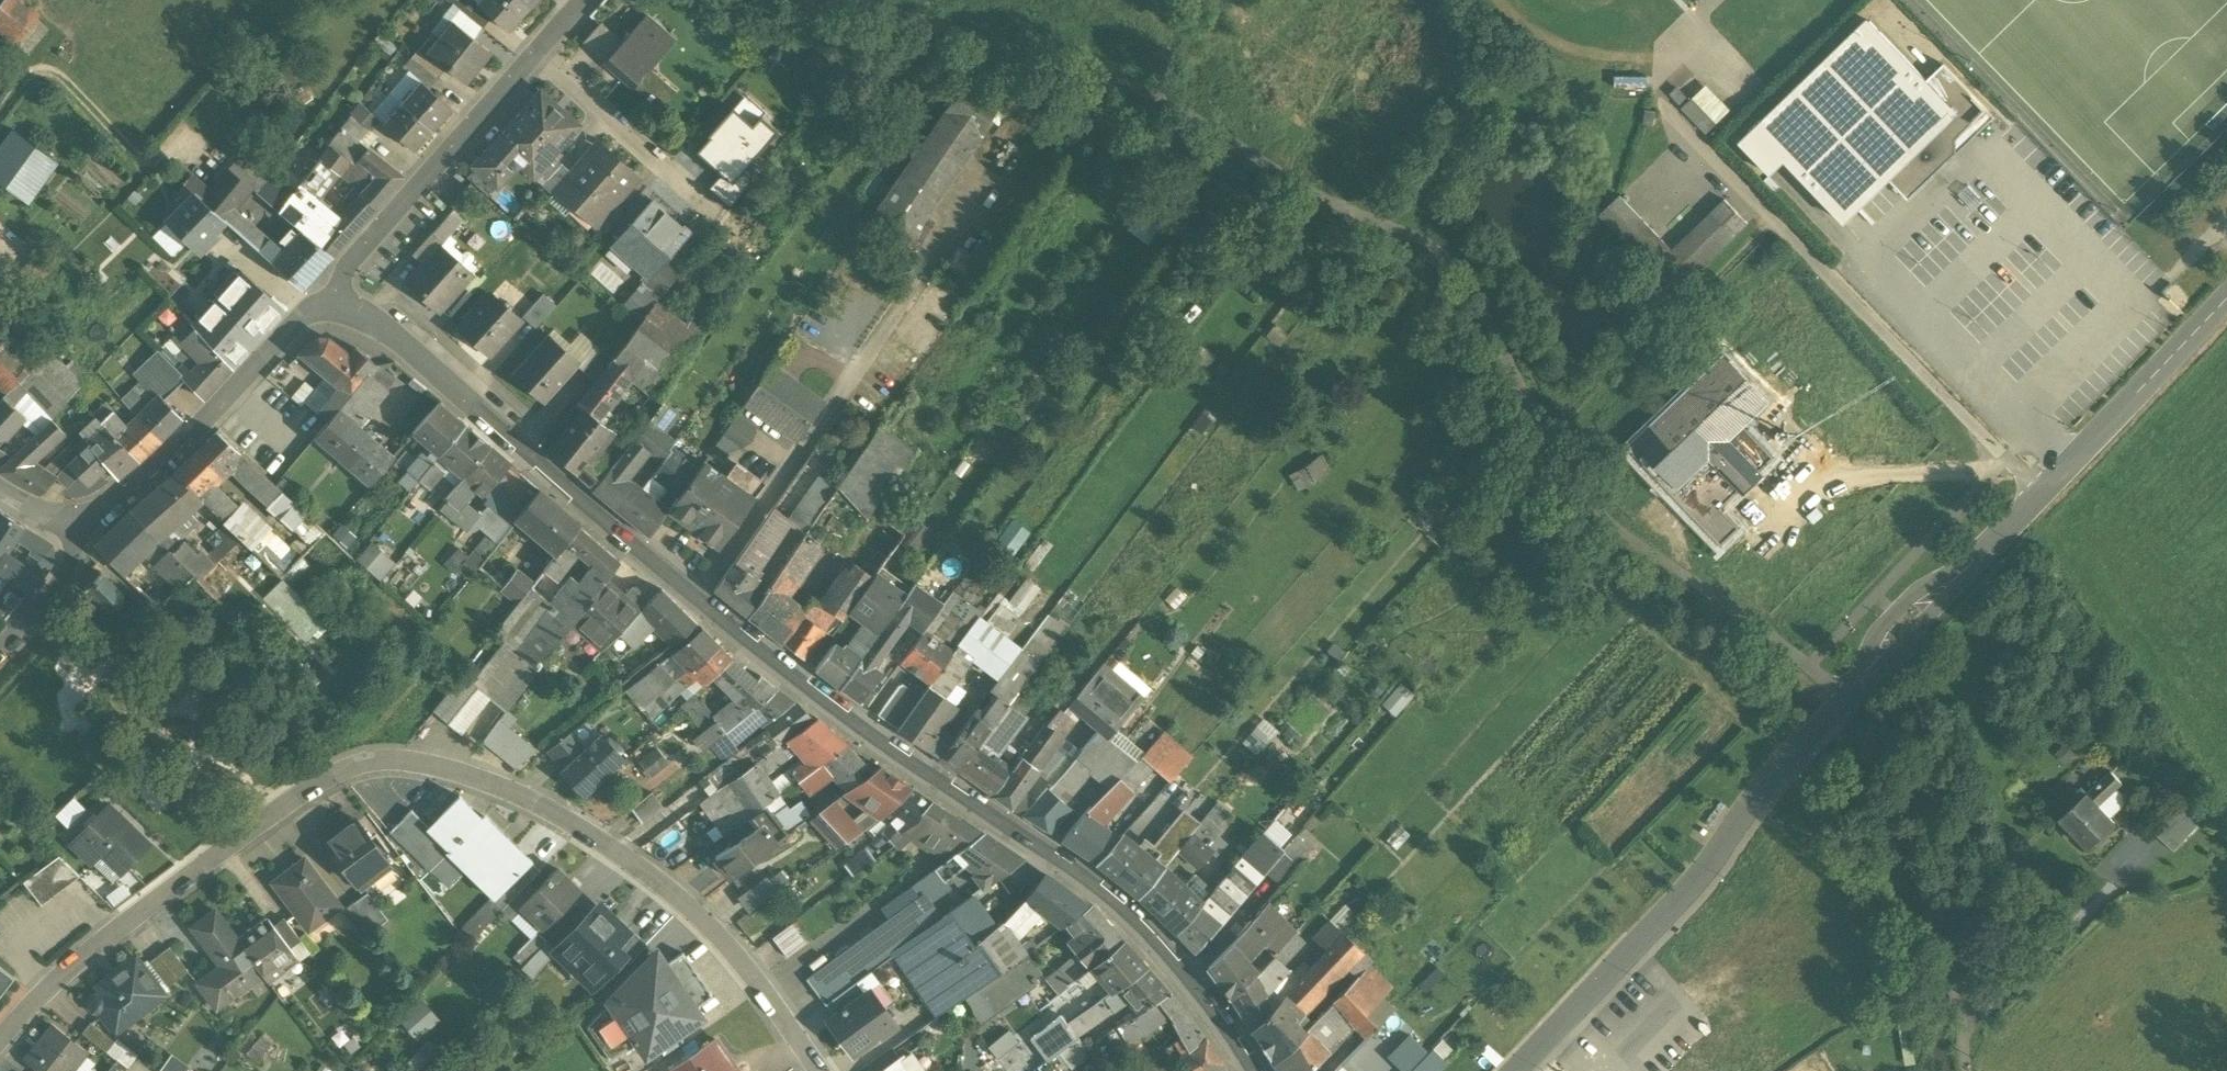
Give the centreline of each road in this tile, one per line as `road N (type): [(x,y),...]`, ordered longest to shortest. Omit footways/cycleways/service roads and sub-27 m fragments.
road 1 (track): [(818,0),(1144,97),(1450,259),(1589,507),(1838,701),(1914,846),(1976,1023),(1979,1070)]
road 2 (residential): [(1248,1070),(1182,975),(1132,924),(1065,868),(813,703),(519,459),(431,366),(339,303)]
road 3 (unclassified): [(1522,1070),(1707,867),(1904,625),(2226,298)]
road 4 (residential): [(819,1070),(721,934),(635,863),(501,786),(396,762),(326,778),(49,987),(0,1045)]
road 5 (residential): [(339,303),(305,314),(82,538)]
road 6 (residential): [(535,53),(348,269),(339,303)]
road 7 (residential): [(535,53),(716,211)]
road 8 (residential): [(82,538),(0,646)]

